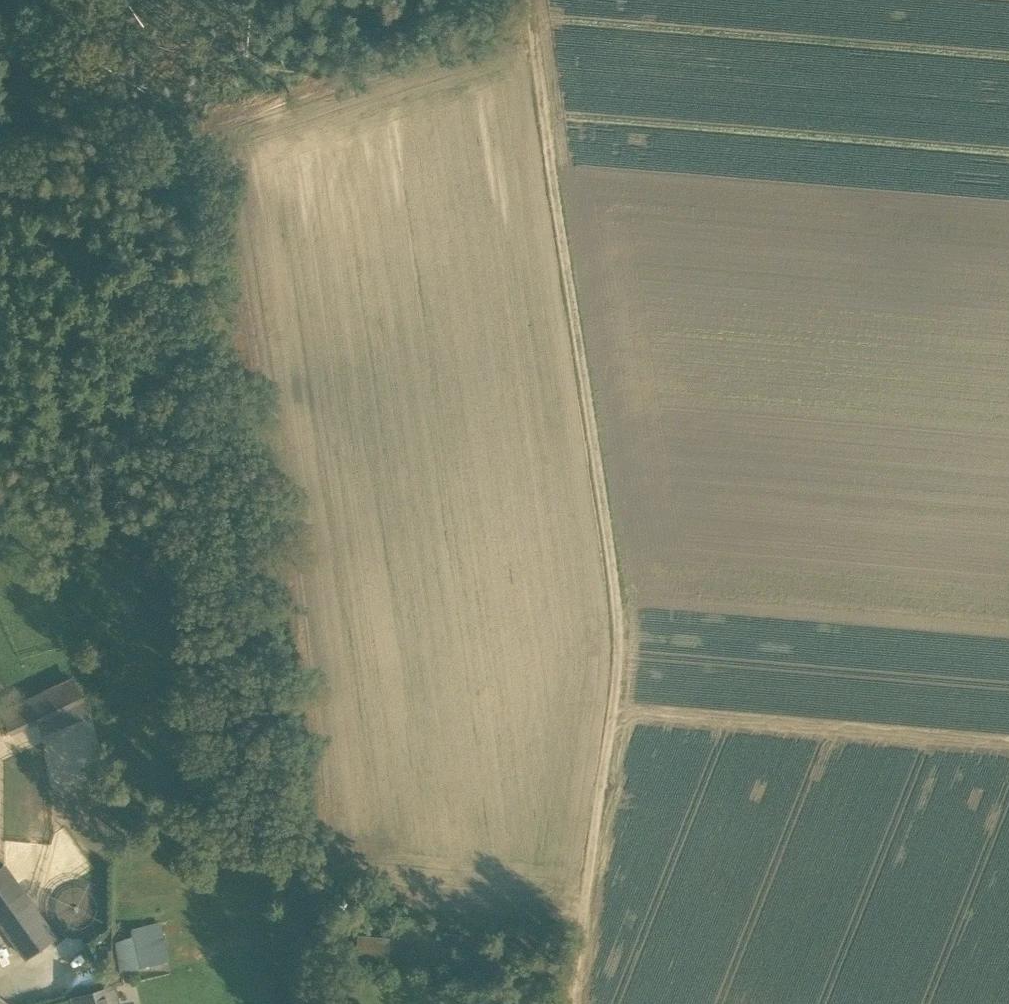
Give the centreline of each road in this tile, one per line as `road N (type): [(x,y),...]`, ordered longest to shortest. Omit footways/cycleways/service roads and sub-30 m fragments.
road 1 (track): [(566,1003),(622,652),(525,0)]
road 2 (track): [(578,927),(353,905)]

